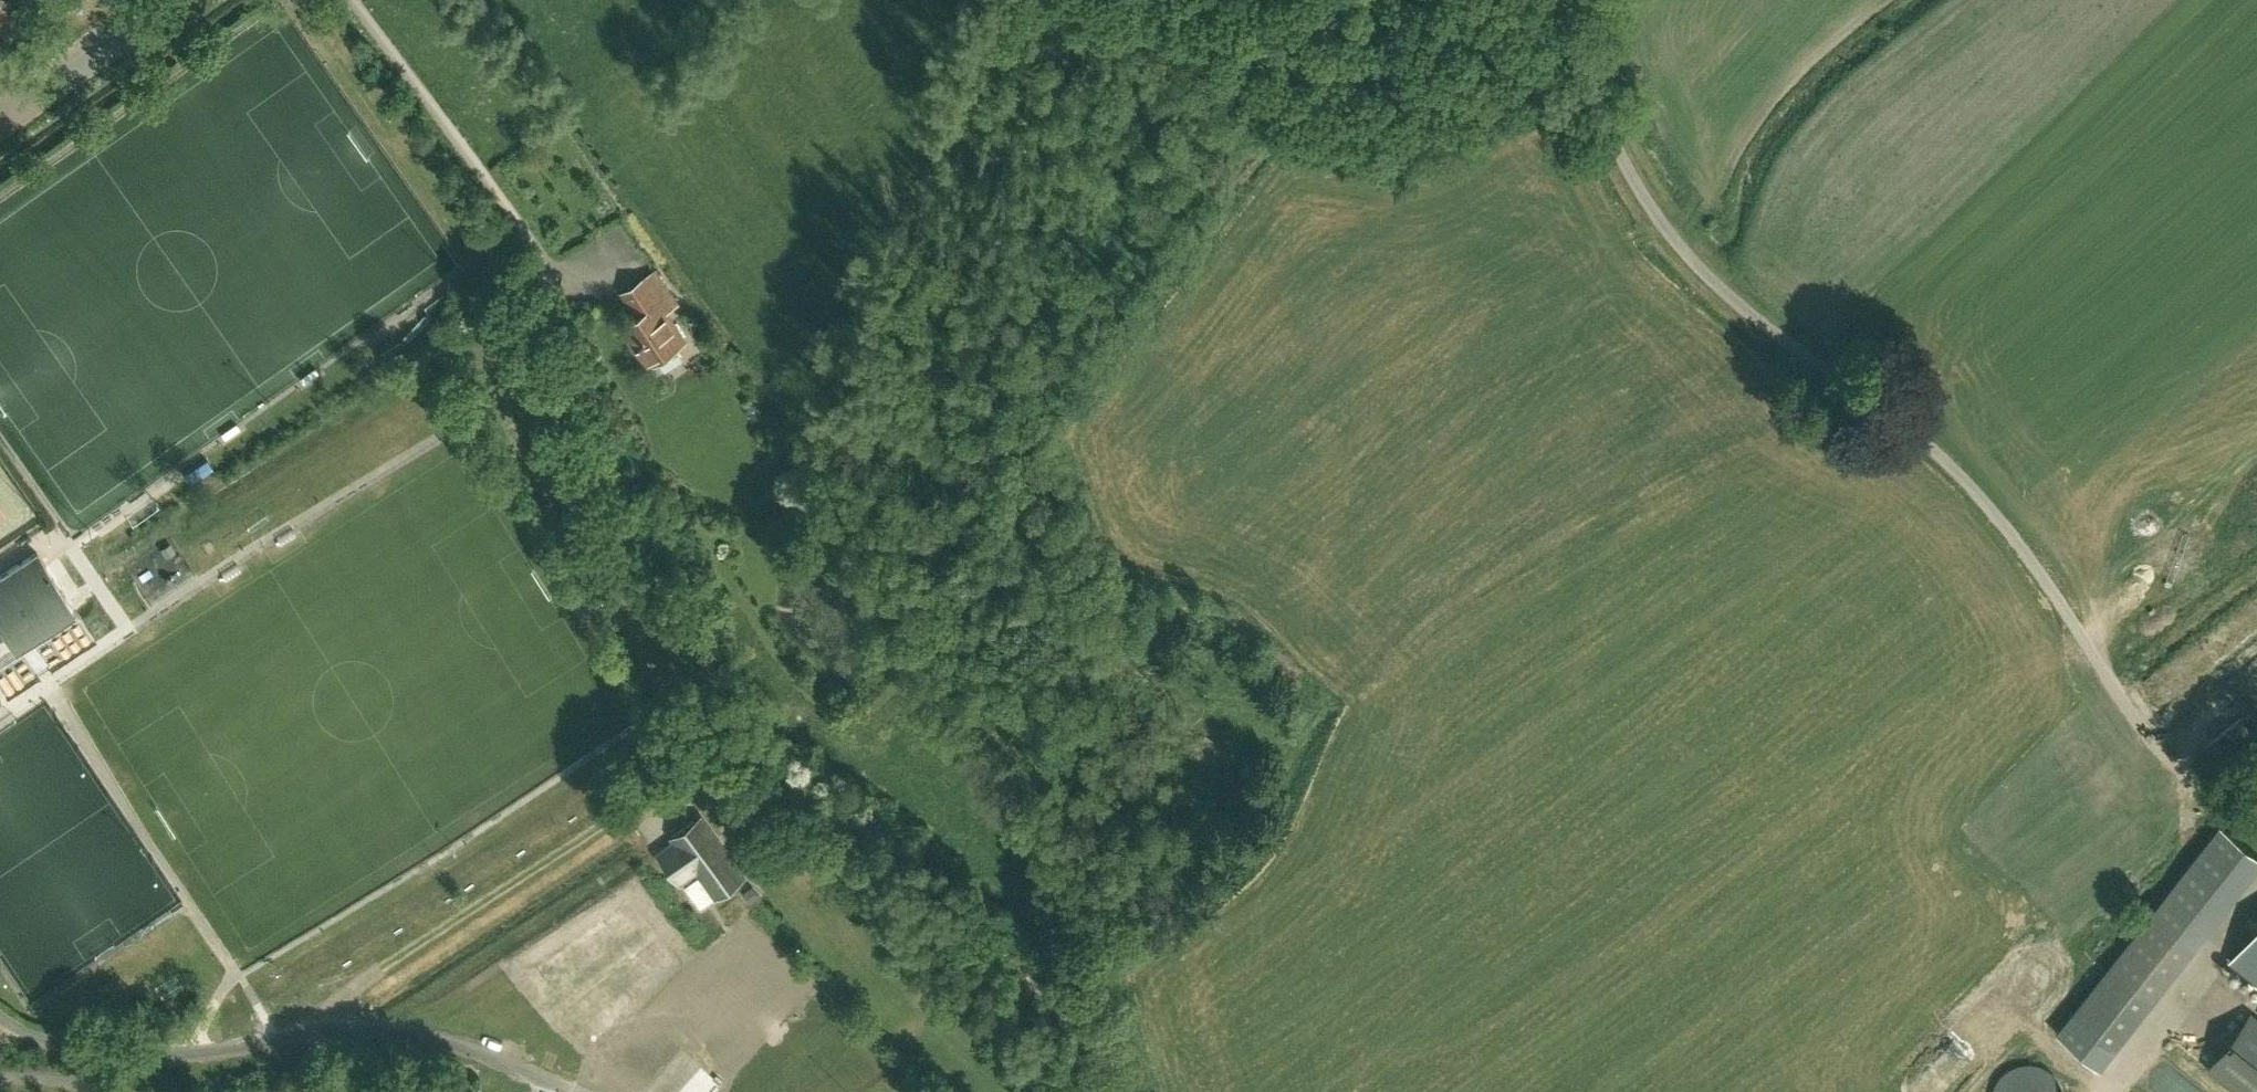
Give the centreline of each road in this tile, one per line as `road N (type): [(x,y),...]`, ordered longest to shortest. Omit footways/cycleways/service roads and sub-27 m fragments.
road 1 (track): [(2182,751),(1957,468),(1721,286),(1671,233),(1625,156),(1602,92),(1592,0)]
road 2 (unclassified): [(566,1091),(476,1051),(400,1032),(341,1026),(166,1053),(71,1045),(19,1032),(0,1017)]
road 3 (unclassified): [(25,114),(180,0)]

